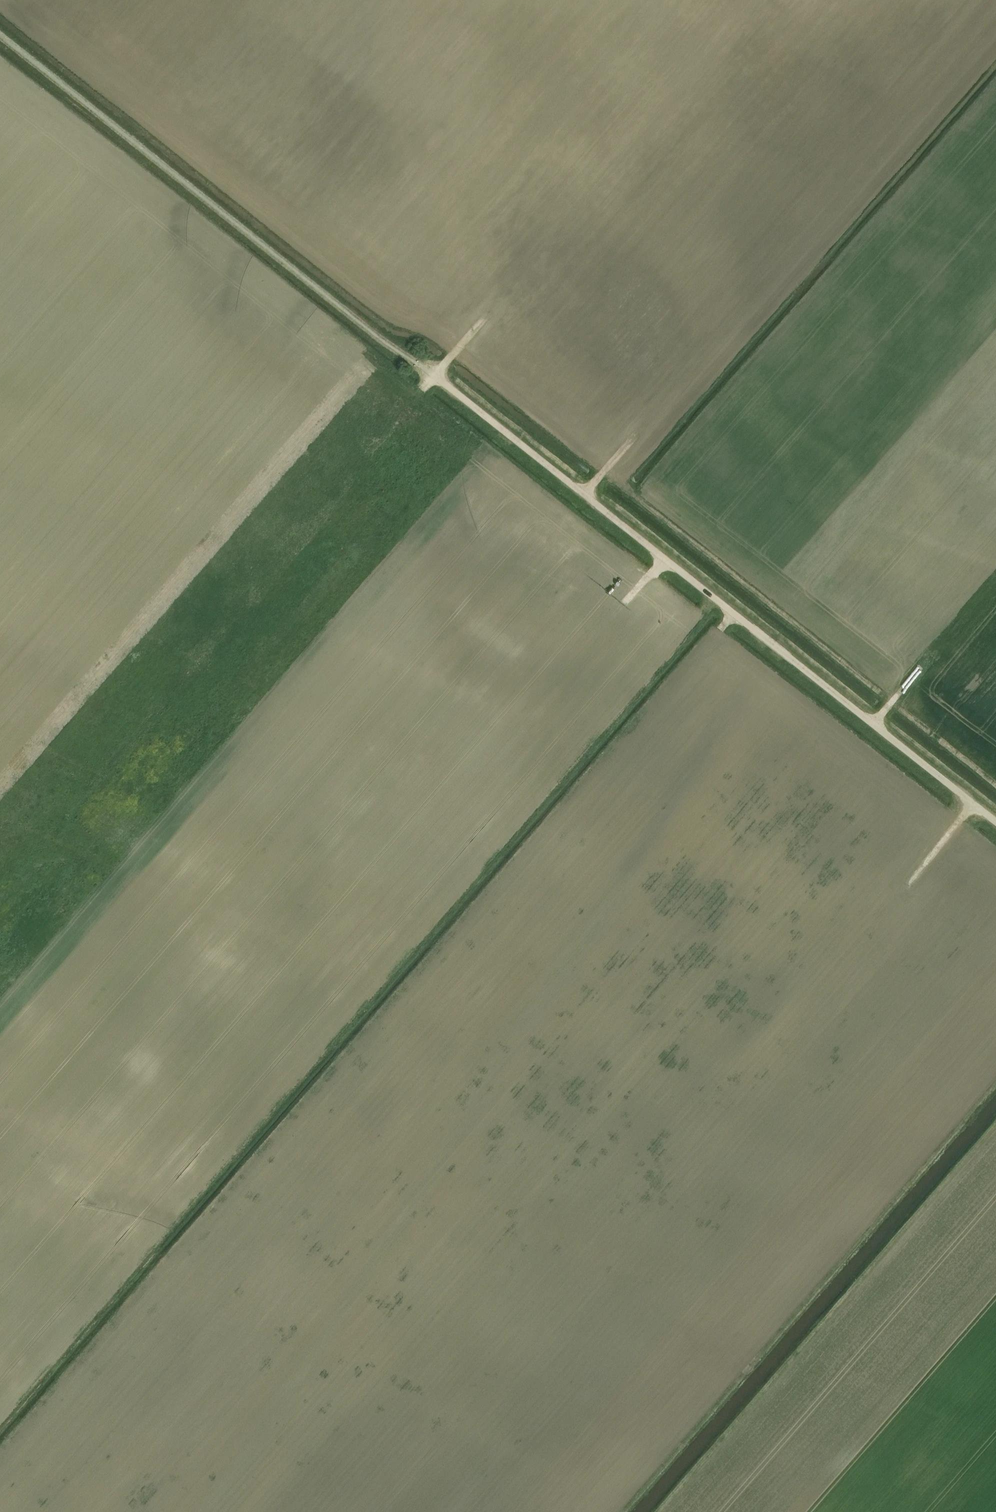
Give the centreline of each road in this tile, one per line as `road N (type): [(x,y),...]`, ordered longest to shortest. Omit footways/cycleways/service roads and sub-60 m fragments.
road 1 (unclassified): [(995,819),(436,376)]

